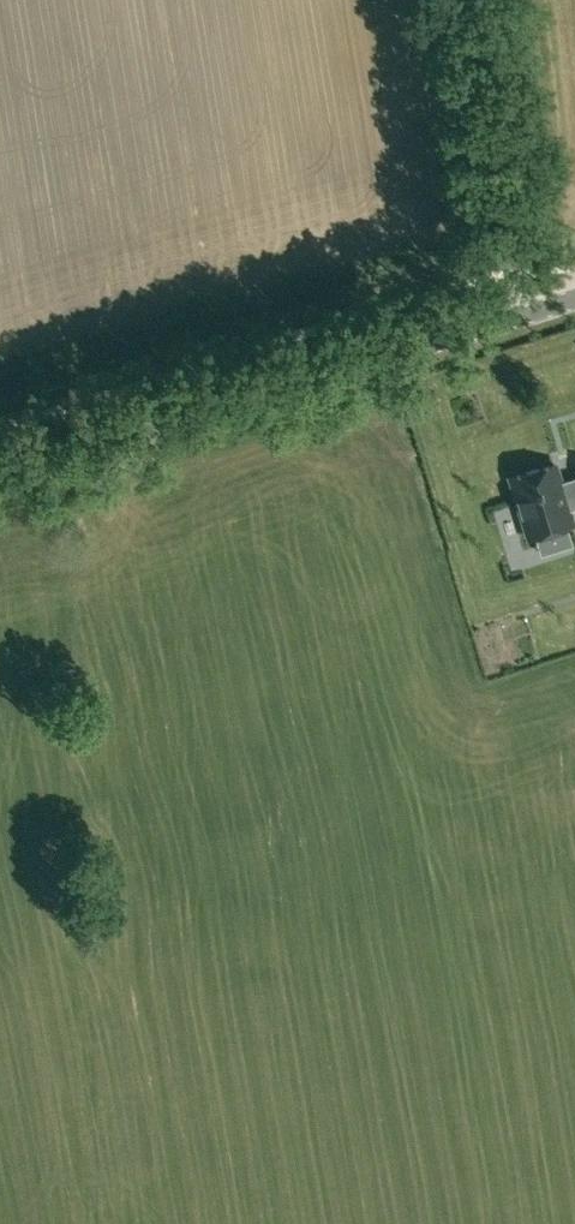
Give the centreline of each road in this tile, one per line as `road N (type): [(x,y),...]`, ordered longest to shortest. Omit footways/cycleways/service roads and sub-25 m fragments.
road 1 (tertiary): [(0,482),(574,298)]

